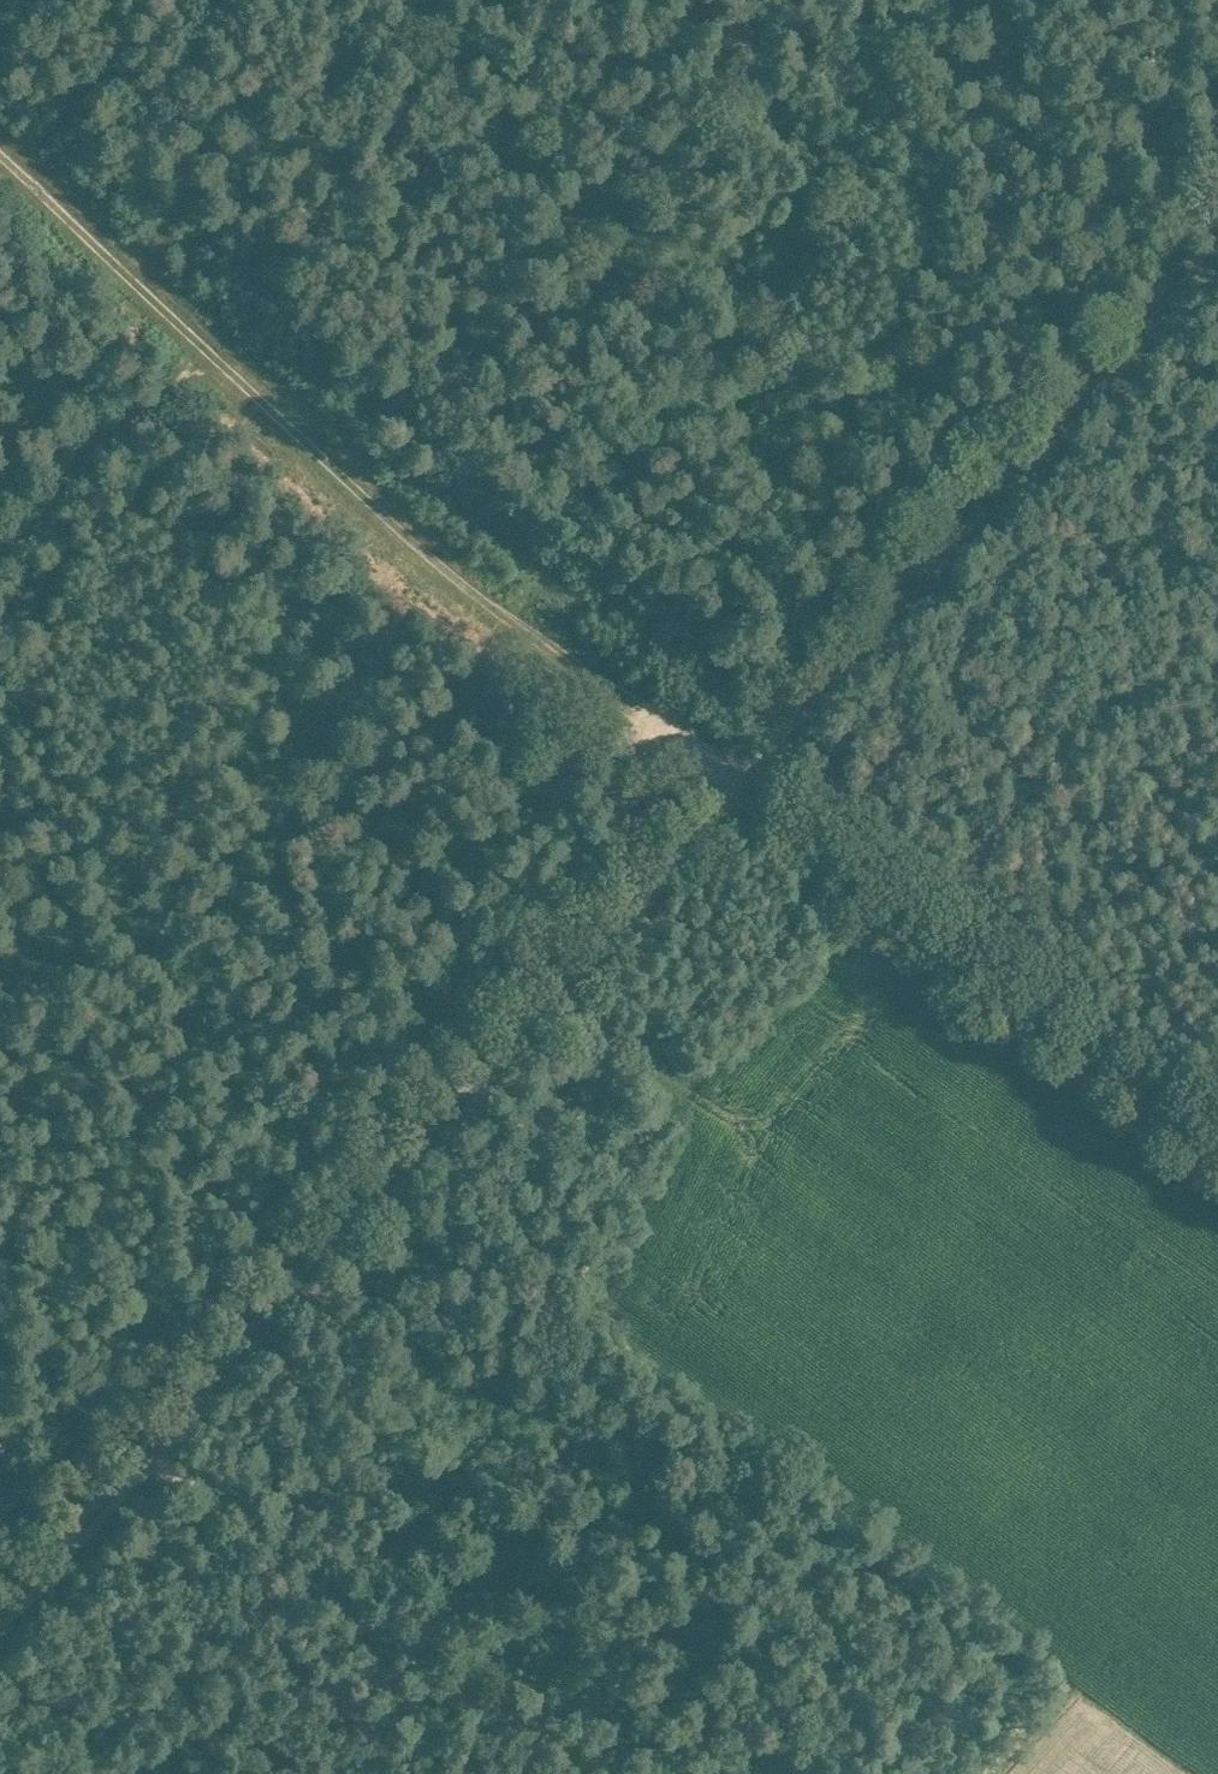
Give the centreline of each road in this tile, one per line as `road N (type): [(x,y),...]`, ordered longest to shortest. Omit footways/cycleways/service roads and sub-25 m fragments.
road 1 (unclassified): [(0,1621),(1217,259)]
road 2 (track): [(189,360),(399,532),(745,788),(759,815),(1217,1149)]
road 3 (track): [(135,1471),(535,1773)]
road 4 (track): [(189,360),(0,174)]

